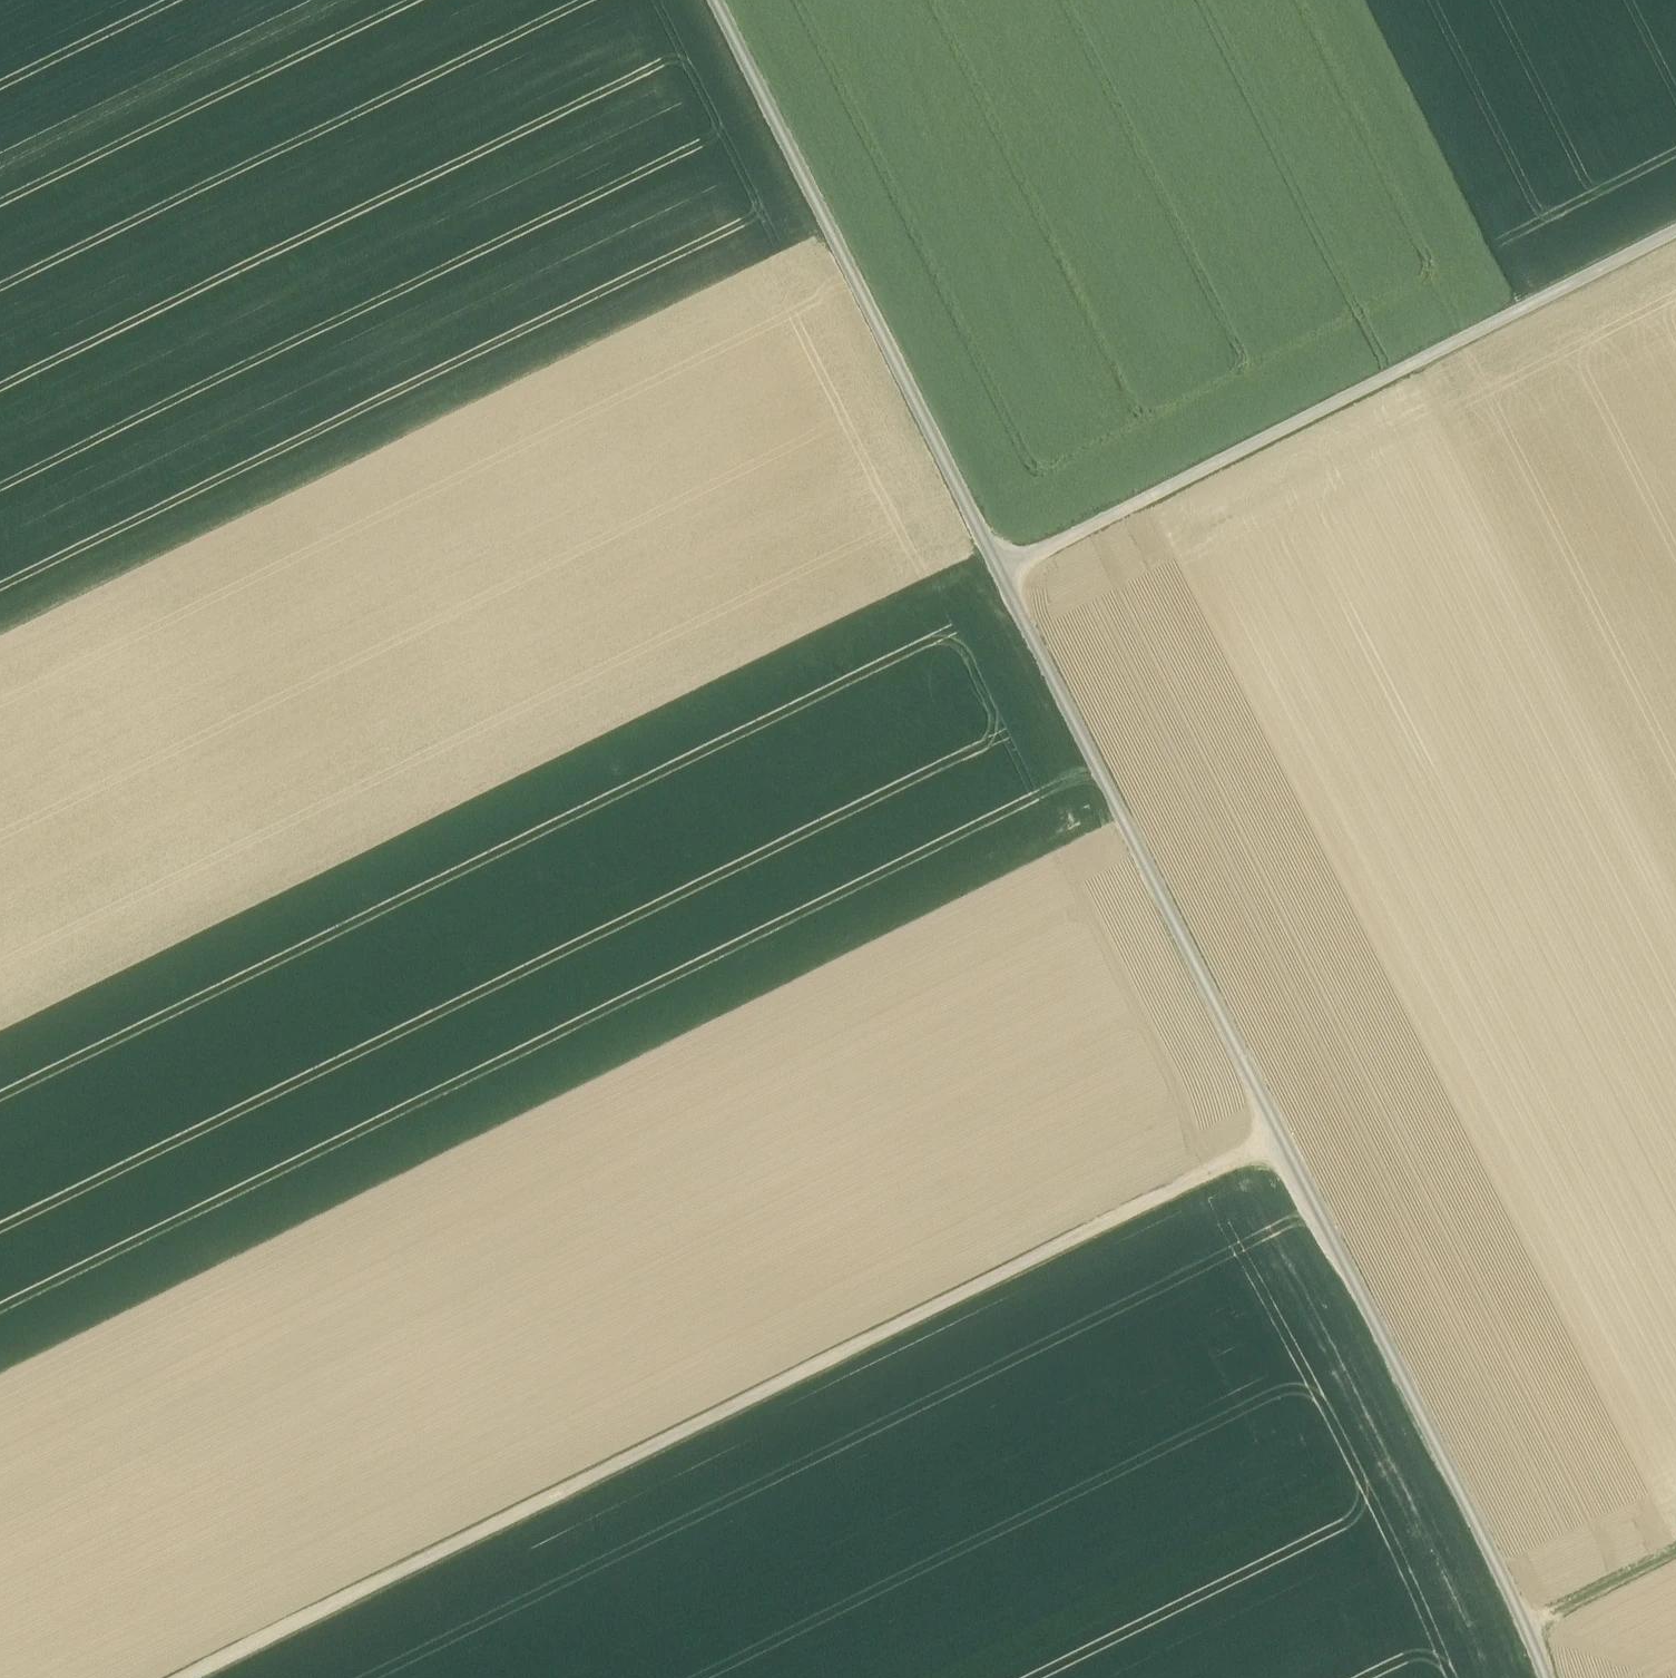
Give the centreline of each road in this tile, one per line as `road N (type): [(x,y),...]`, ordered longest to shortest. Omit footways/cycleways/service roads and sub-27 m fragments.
road 1 (track): [(1002,573),(1528,1620),(1548,1677)]
road 2 (track): [(214,1677),(1277,1133)]
road 3 (track): [(1002,573),(1675,233)]
road 4 (track): [(725,0),(1002,573)]
road 5 (track): [(1528,1620),(1675,1548)]

